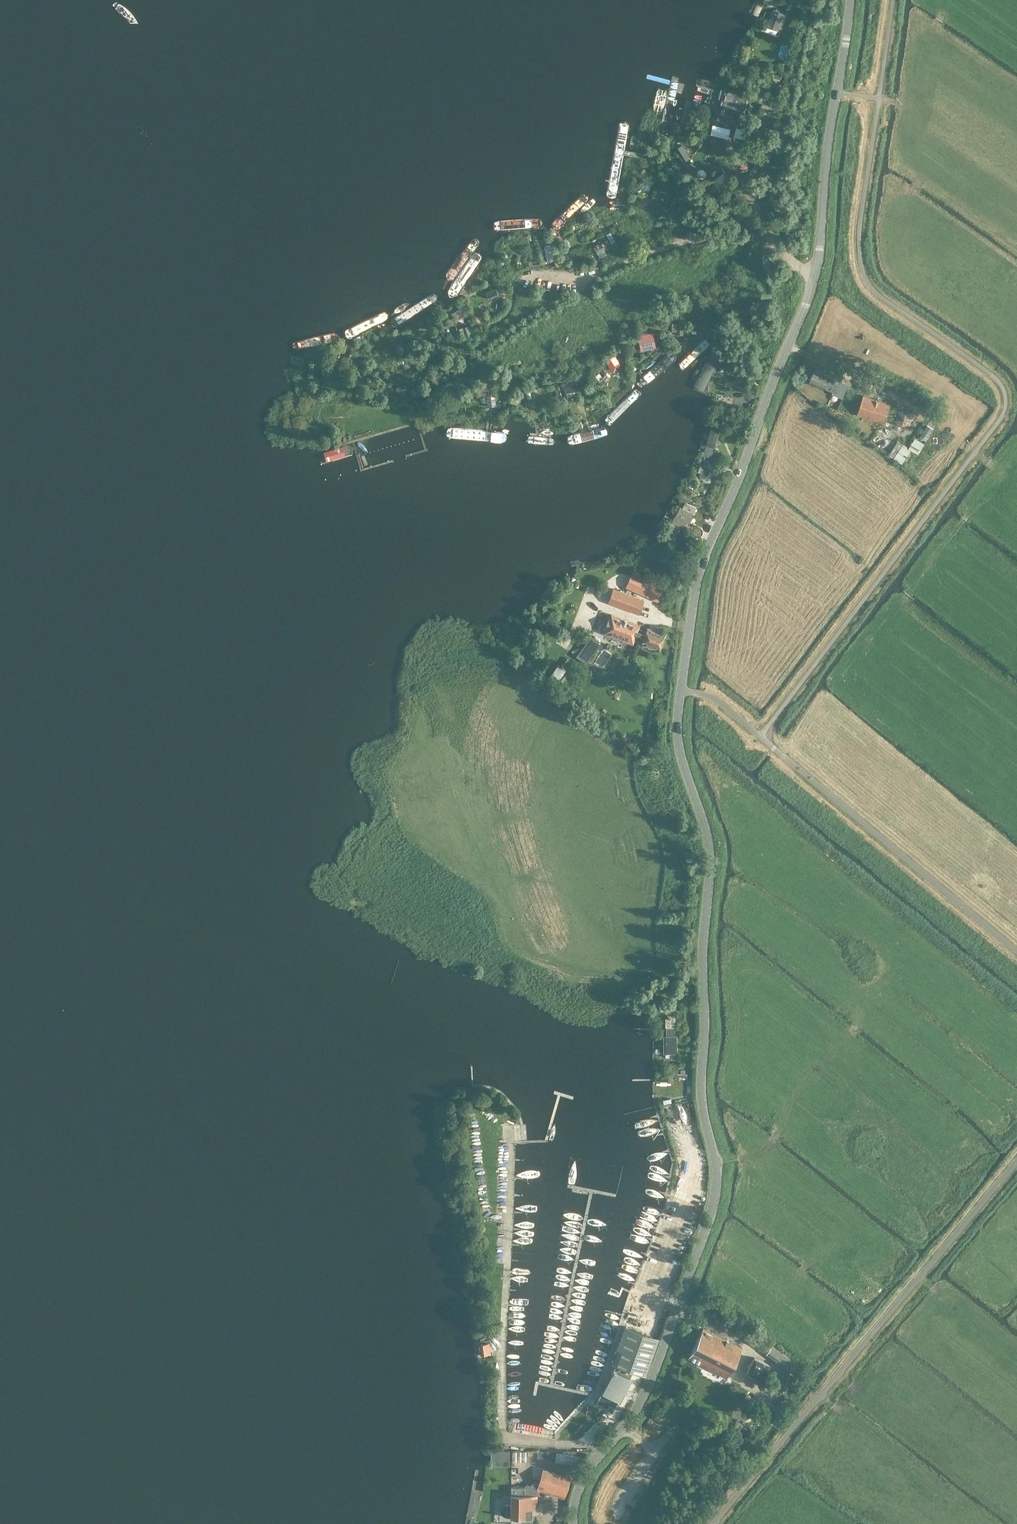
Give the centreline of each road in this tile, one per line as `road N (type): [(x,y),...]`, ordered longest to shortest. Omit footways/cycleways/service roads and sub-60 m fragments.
road 1 (tertiary): [(574,1523),(583,1480),(655,1372),(712,1209),(716,1163),(701,1085),(710,841),(677,733),(680,691),(696,585),(813,277)]
road 2 (unclassified): [(524,274),(599,274),(723,237),(764,240),(813,277)]
road 3 (tertiary): [(813,277),(850,0)]
road 4 (track): [(868,1014),(811,1068),(766,1148),(716,1163)]

